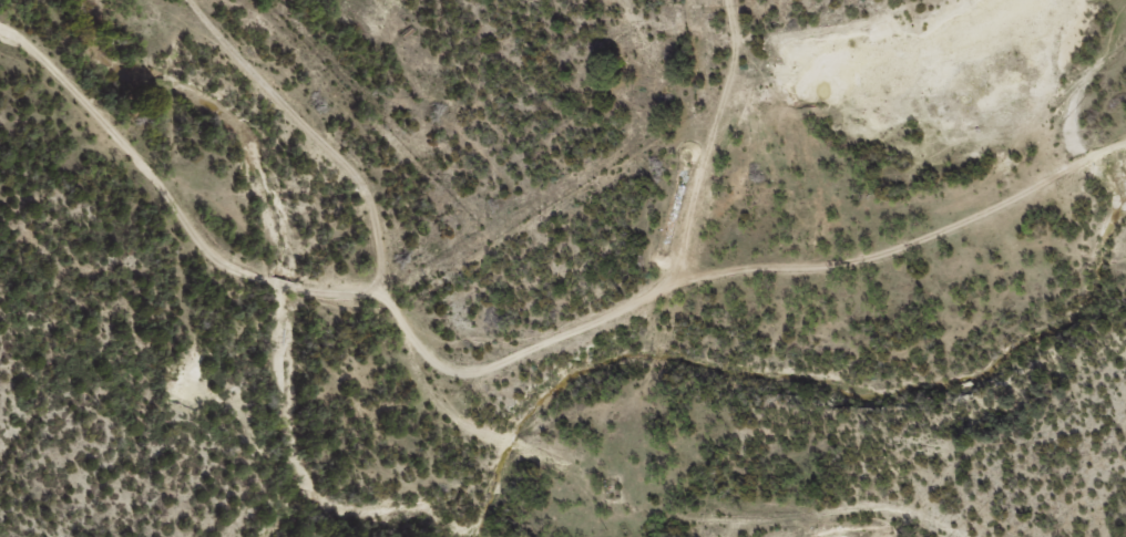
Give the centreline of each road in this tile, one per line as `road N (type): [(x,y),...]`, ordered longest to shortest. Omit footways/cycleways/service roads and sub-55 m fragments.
road 1 (residential): [(167,0),(242,113),(419,303),(487,409),(559,482),(664,520),(892,504),(980,536)]
road 2 (residential): [(0,106),(19,107),(102,152),(236,297),(308,320),(419,303),(570,225),(636,163),(658,69),(632,0)]
road 3 (residential): [(407,536),(236,297)]

